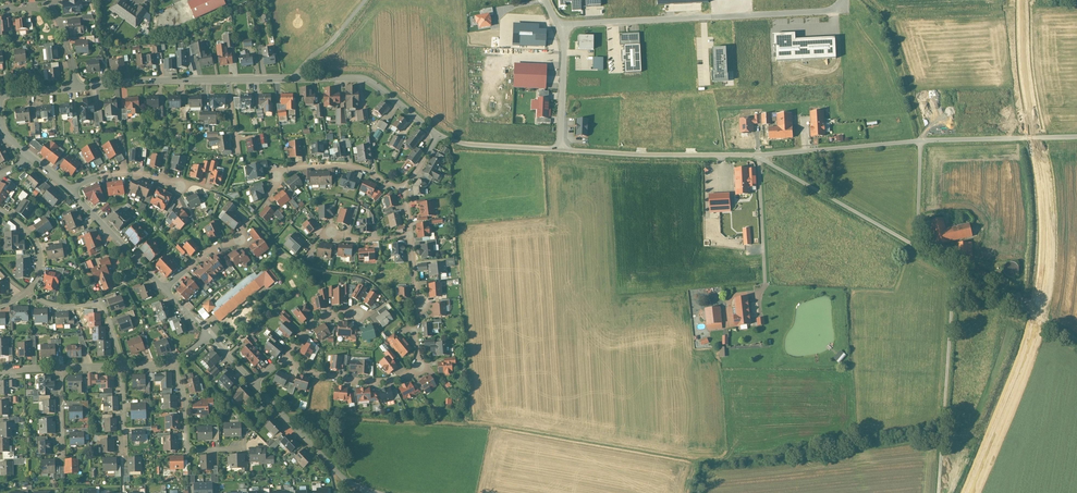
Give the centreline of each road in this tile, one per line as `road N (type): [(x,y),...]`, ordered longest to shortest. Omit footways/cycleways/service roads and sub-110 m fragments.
road 1 (unclassified): [(841,0),(818,12),(559,26)]
road 2 (unclassified): [(563,150),(754,155)]
road 3 (unclassified): [(754,155),(918,248)]
road 4 (tertiary): [(973,492),(1039,318)]
road 5 (tertiary): [(1039,318),(1050,238),(1038,138)]
road 6 (unclassified): [(754,155),(921,141)]
road 7 (residential): [(298,78),(363,78),(438,135)]
road 8 (residential): [(254,384),(347,481),(370,490)]
road 9 (track): [(921,141),(887,23),(869,0)]
road 10 (residential): [(76,87),(227,78)]
road 11 (residential): [(27,291),(55,305),(101,305),(122,366)]
road 12 (residential): [(419,367),(398,380),(368,381),(321,375),(286,358)]
road 13 (unclassified): [(918,248),(1039,318)]
road 14 (tertiary): [(1038,138),(1024,0)]
road 15 (residential): [(173,360),(191,445),(240,445)]
road 16 (residential): [(70,190),(164,288)]
road 17 (residential): [(403,190),(347,166),(301,166),(276,177)]
road 18 (residential): [(76,87),(52,11),(0,9)]
road 19 (unclassified): [(559,26),(563,150)]

